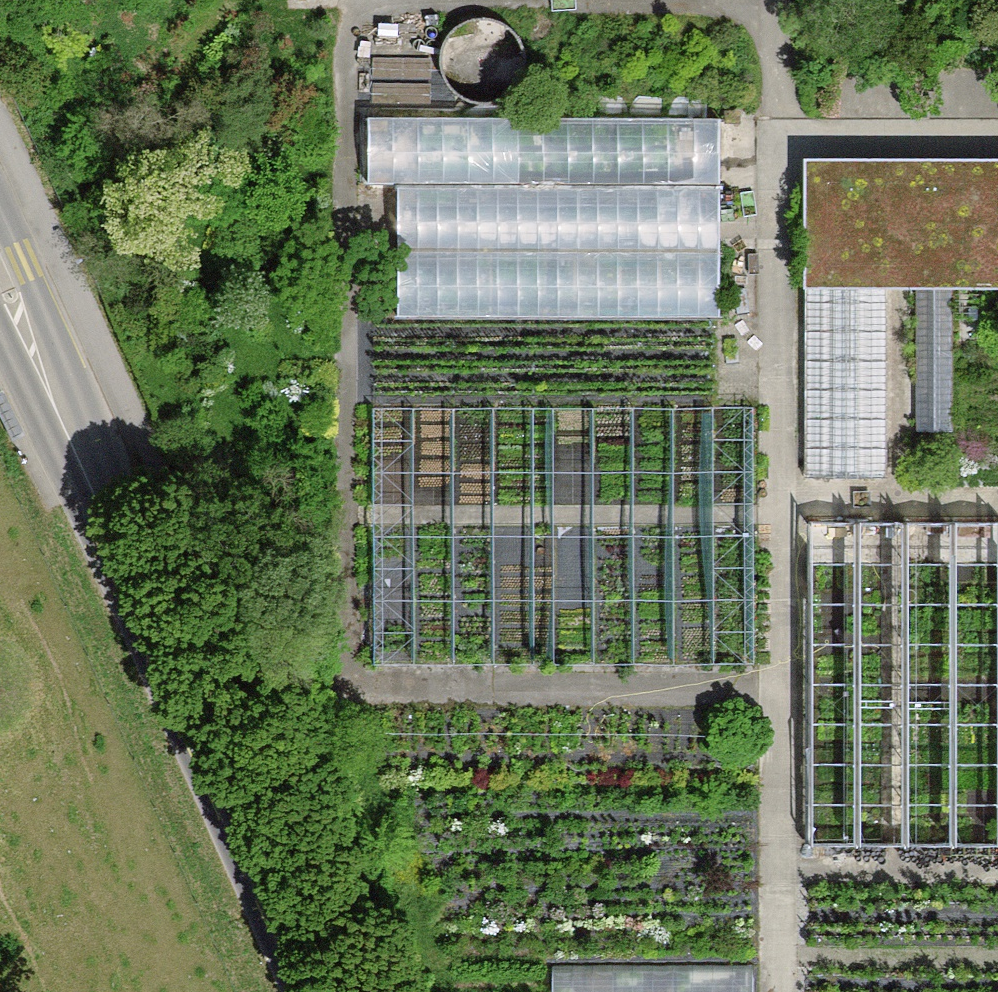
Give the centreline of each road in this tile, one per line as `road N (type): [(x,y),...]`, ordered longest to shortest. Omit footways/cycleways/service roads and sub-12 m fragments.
road 1 (track): [(363,0),(345,69),(346,686),(776,685)]
road 2 (track): [(775,991),(777,130)]
road 3 (tertiary): [(315,991),(0,274)]

